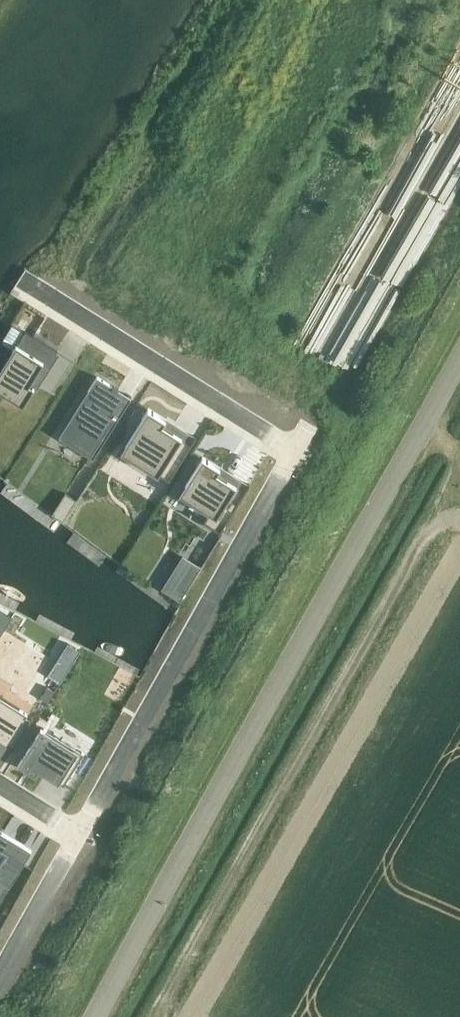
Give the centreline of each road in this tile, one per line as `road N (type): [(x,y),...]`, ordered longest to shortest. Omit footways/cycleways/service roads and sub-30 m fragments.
road 1 (unclassified): [(90,1016),(459,382)]
road 2 (residential): [(71,833),(288,448)]
road 3 (residential): [(31,290),(288,448)]
road 4 (residential): [(0,962),(71,833)]

